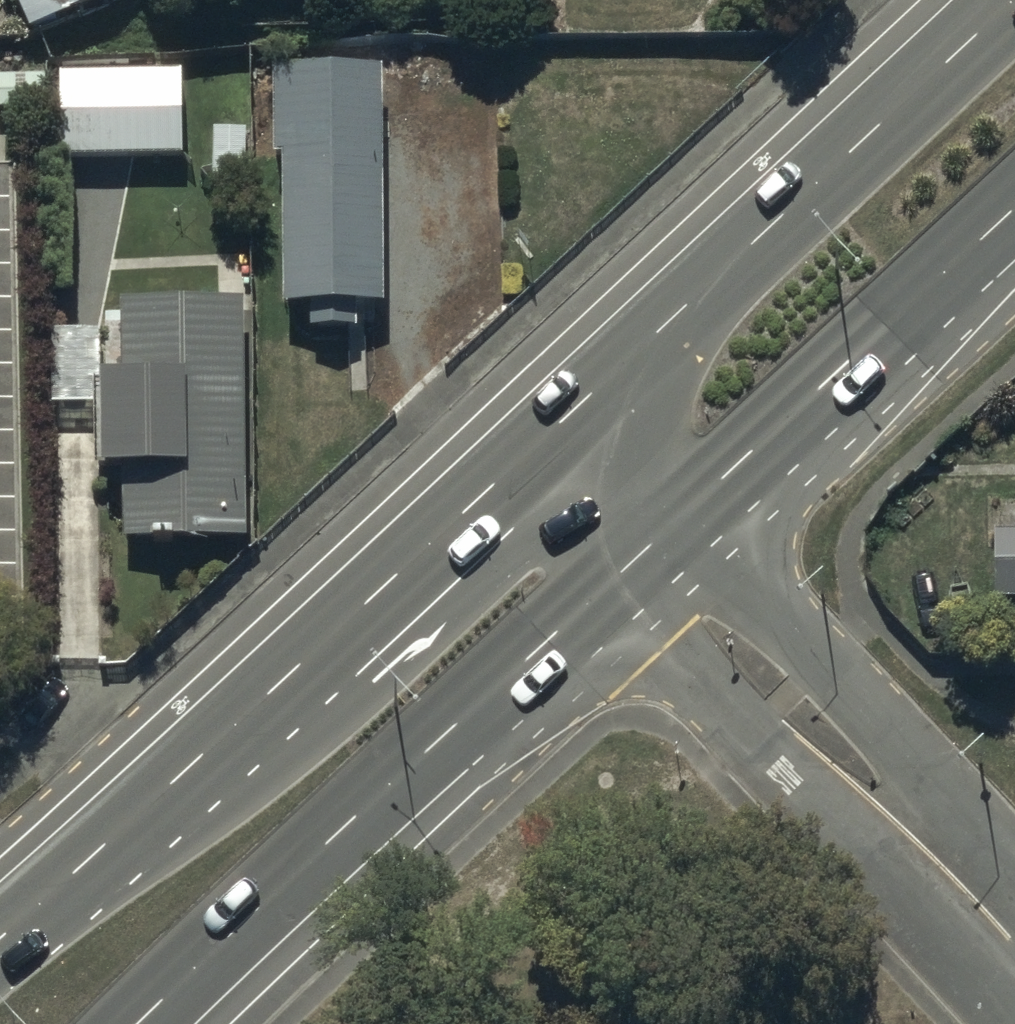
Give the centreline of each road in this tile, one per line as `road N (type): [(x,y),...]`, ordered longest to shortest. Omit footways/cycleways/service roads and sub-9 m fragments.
road 1 (primary): [(0,941),(538,446)]
road 2 (primary): [(636,547),(127,1023)]
road 3 (primary): [(538,446),(1004,0)]
road 4 (tertiary): [(636,547),(1014,945)]
road 5 (primary): [(1014,197),(636,547)]
road 6 (tertiary): [(538,446),(636,547)]

